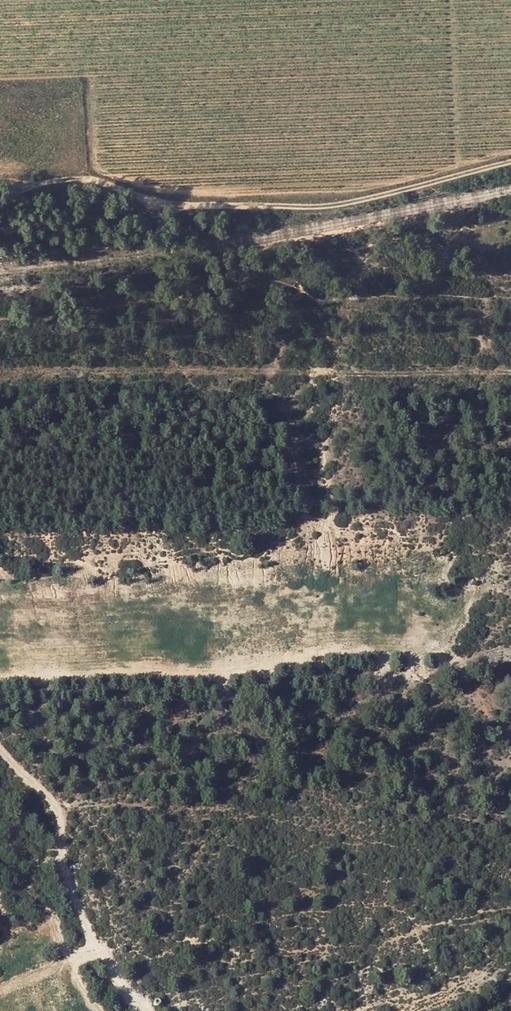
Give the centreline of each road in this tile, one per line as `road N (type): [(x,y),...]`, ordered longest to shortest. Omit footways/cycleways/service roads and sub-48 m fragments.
road 1 (track): [(510,373),(0,374)]
road 2 (track): [(145,1010),(96,948),(63,870),(51,802),(0,745)]

